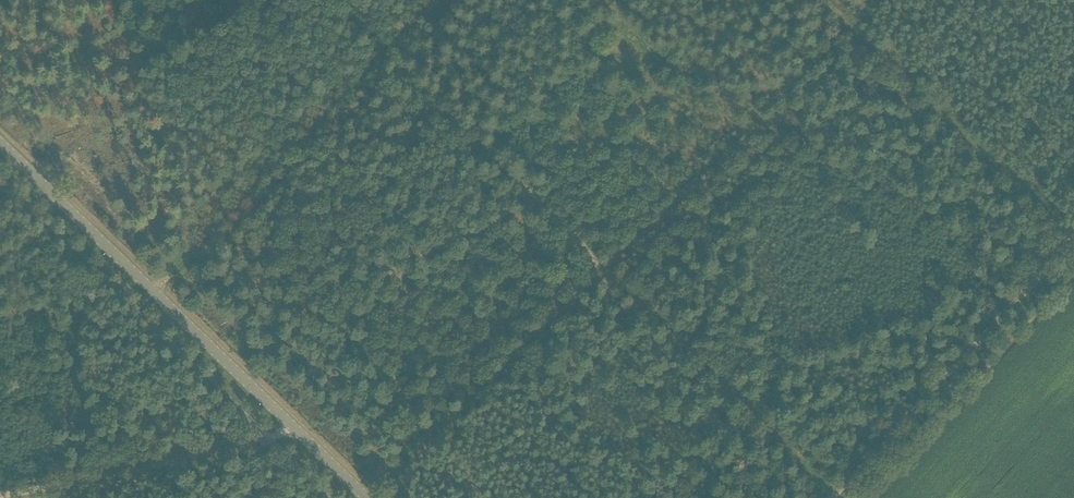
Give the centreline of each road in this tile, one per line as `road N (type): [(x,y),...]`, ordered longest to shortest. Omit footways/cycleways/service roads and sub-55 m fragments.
road 1 (track): [(876,0),(602,271),(382,55)]
road 2 (tertiary): [(365,497),(0,144)]
road 3 (track): [(1073,235),(825,497)]
road 4 (track): [(824,0),(1070,239)]
road 5 (track): [(602,271),(371,497)]
road 6 (track): [(602,271),(833,490)]
road 7 (track): [(294,429),(0,496)]
road 8 (track): [(240,205),(142,108),(112,61),(98,0)]
road 9 (track): [(240,205),(382,55)]

